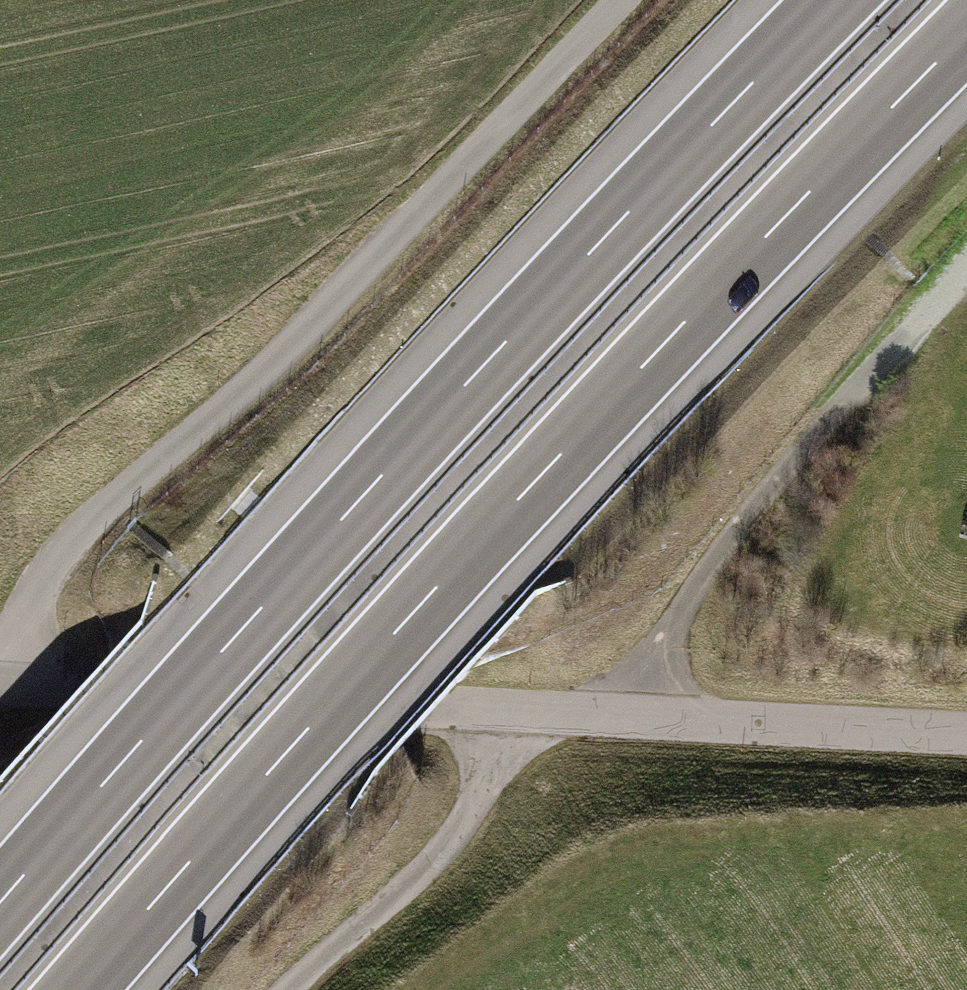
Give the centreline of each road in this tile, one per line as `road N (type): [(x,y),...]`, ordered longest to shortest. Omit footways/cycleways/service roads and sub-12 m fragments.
road 1 (motorway): [(80,989),(304,732),(966,30)]
road 2 (motorway): [(837,0),(212,658),(0,903)]
road 3 (residential): [(966,734),(0,684)]
road 4 (track): [(0,664),(81,531),(280,359),(626,0)]
road 5 (track): [(966,277),(759,504),(679,620),(640,720)]
road 6 (track): [(300,989),(454,844),(521,712)]

